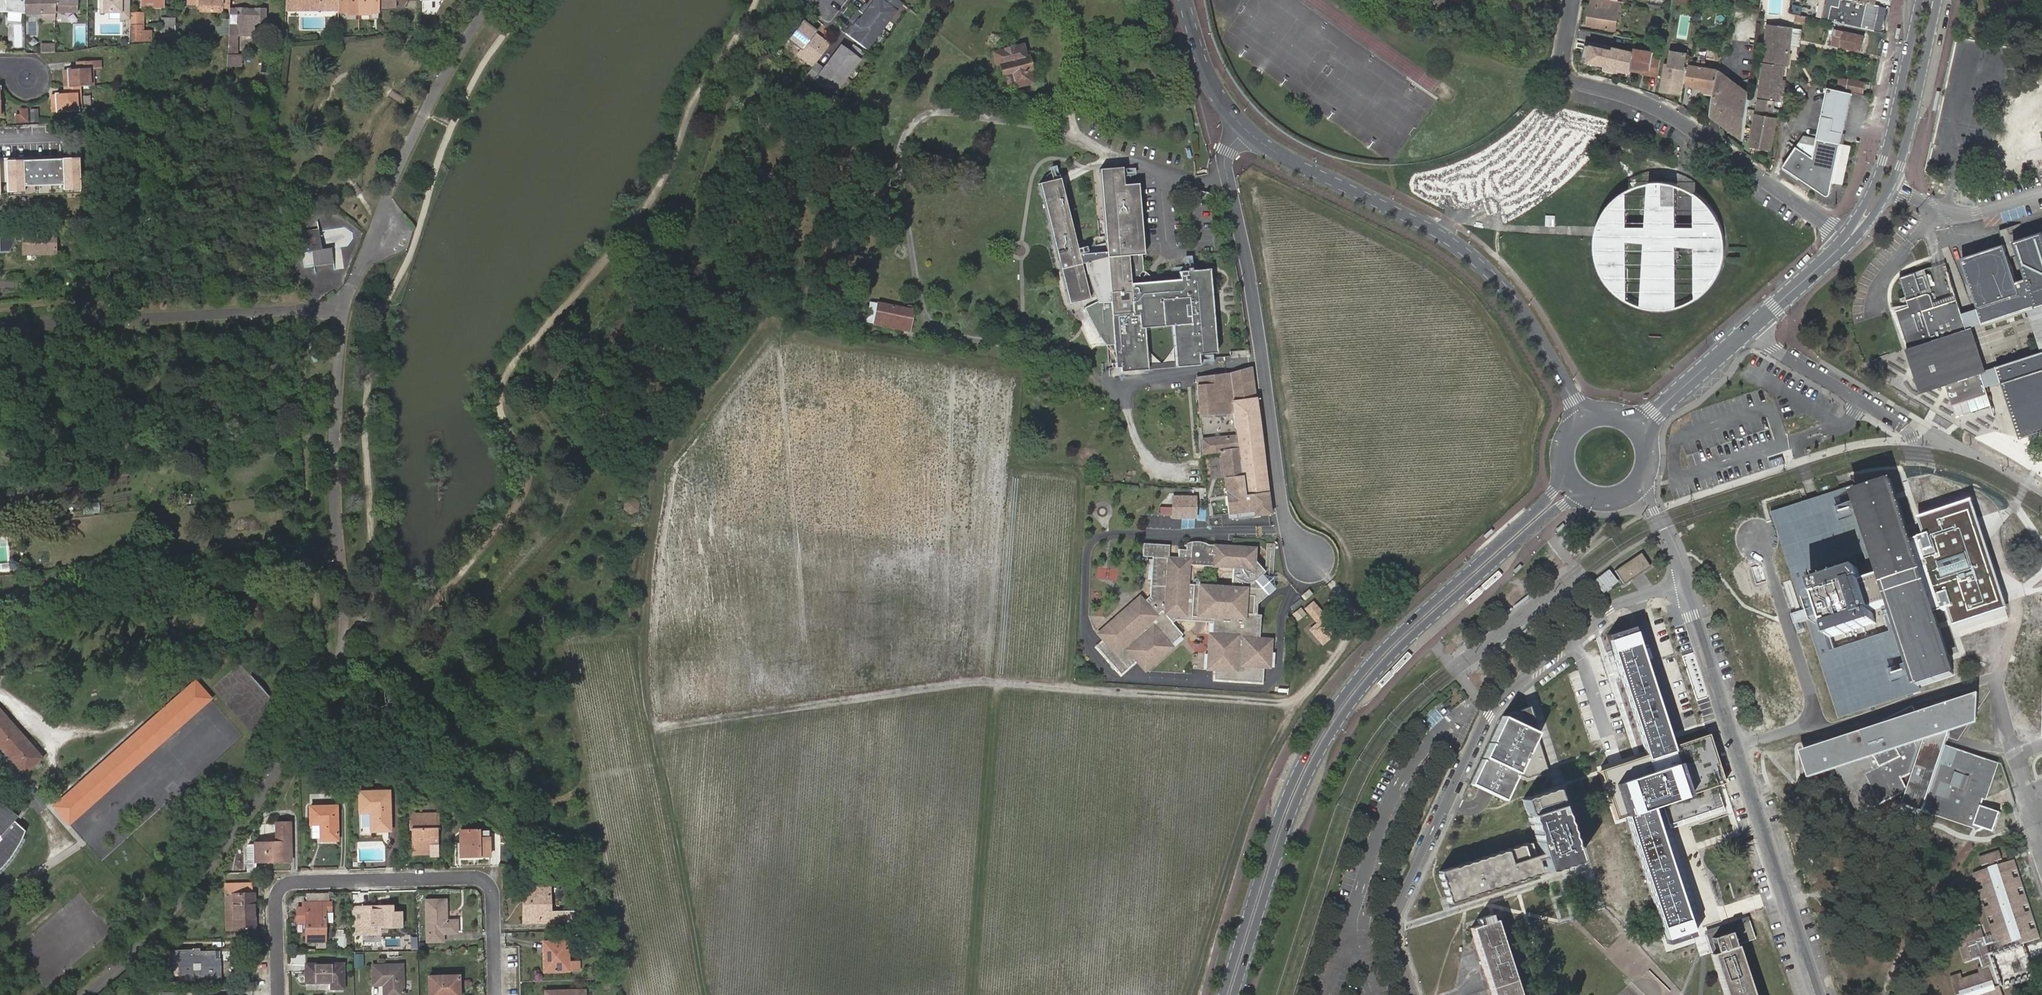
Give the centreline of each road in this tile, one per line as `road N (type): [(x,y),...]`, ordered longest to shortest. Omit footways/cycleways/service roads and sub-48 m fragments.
road 1 (track): [(706,994),(641,660),(656,502),(682,444),(760,336),(772,332),(995,361)]
road 2 (track): [(652,727),(986,681),(1296,704),(1345,633),(1349,608),(1330,581)]
road 3 (secondary): [(1563,461),(1544,502),(1373,660),(1320,732),(1282,809),(1224,994)]
road 4 (secondary): [(1235,994),(1292,812),(1352,704),(1407,639),(1553,512),(1599,497)]
road 5 (residential): [(1413,994),(1395,940),(1397,912),(1489,714),(1610,611),(1683,587)]
road 6 (secondary): [(1585,418),(1528,321),(1472,257),(1245,129)]
road 7 (unclassified): [(1245,129),(1225,161),(1287,531),(1307,555)]
road 8 (track): [(627,994),(559,645),(644,629)]
road 9 (residential): [(1816,994),(1683,587)]
road 10 (residential): [(494,994),(491,891),(472,877),(279,888),(278,994)]
road 11 (residential): [(1572,0),(1563,71),(1574,82),(1659,108),(1847,241)]
road 12 (track): [(996,681),(971,994)]
road 13 (track): [(1296,704),(1255,784),(1189,994)]
road 14 (secondary): [(1920,0),(1884,161),(1847,241)]
road 15 (secondary): [(1890,187),(1906,150),(1937,0)]
road 16 (residential): [(1894,422),(1750,329)]
road 17 (residential): [(1890,187),(1959,213),(2041,193)]
road 18 (secondary): [(1750,329),(1638,428)]
road 19 (secondary): [(1245,129),(1208,77),(1183,0)]
road 20 (secondary): [(1847,241),(1750,329)]
road 21 (unclassified): [(1683,587),(1646,466)]

